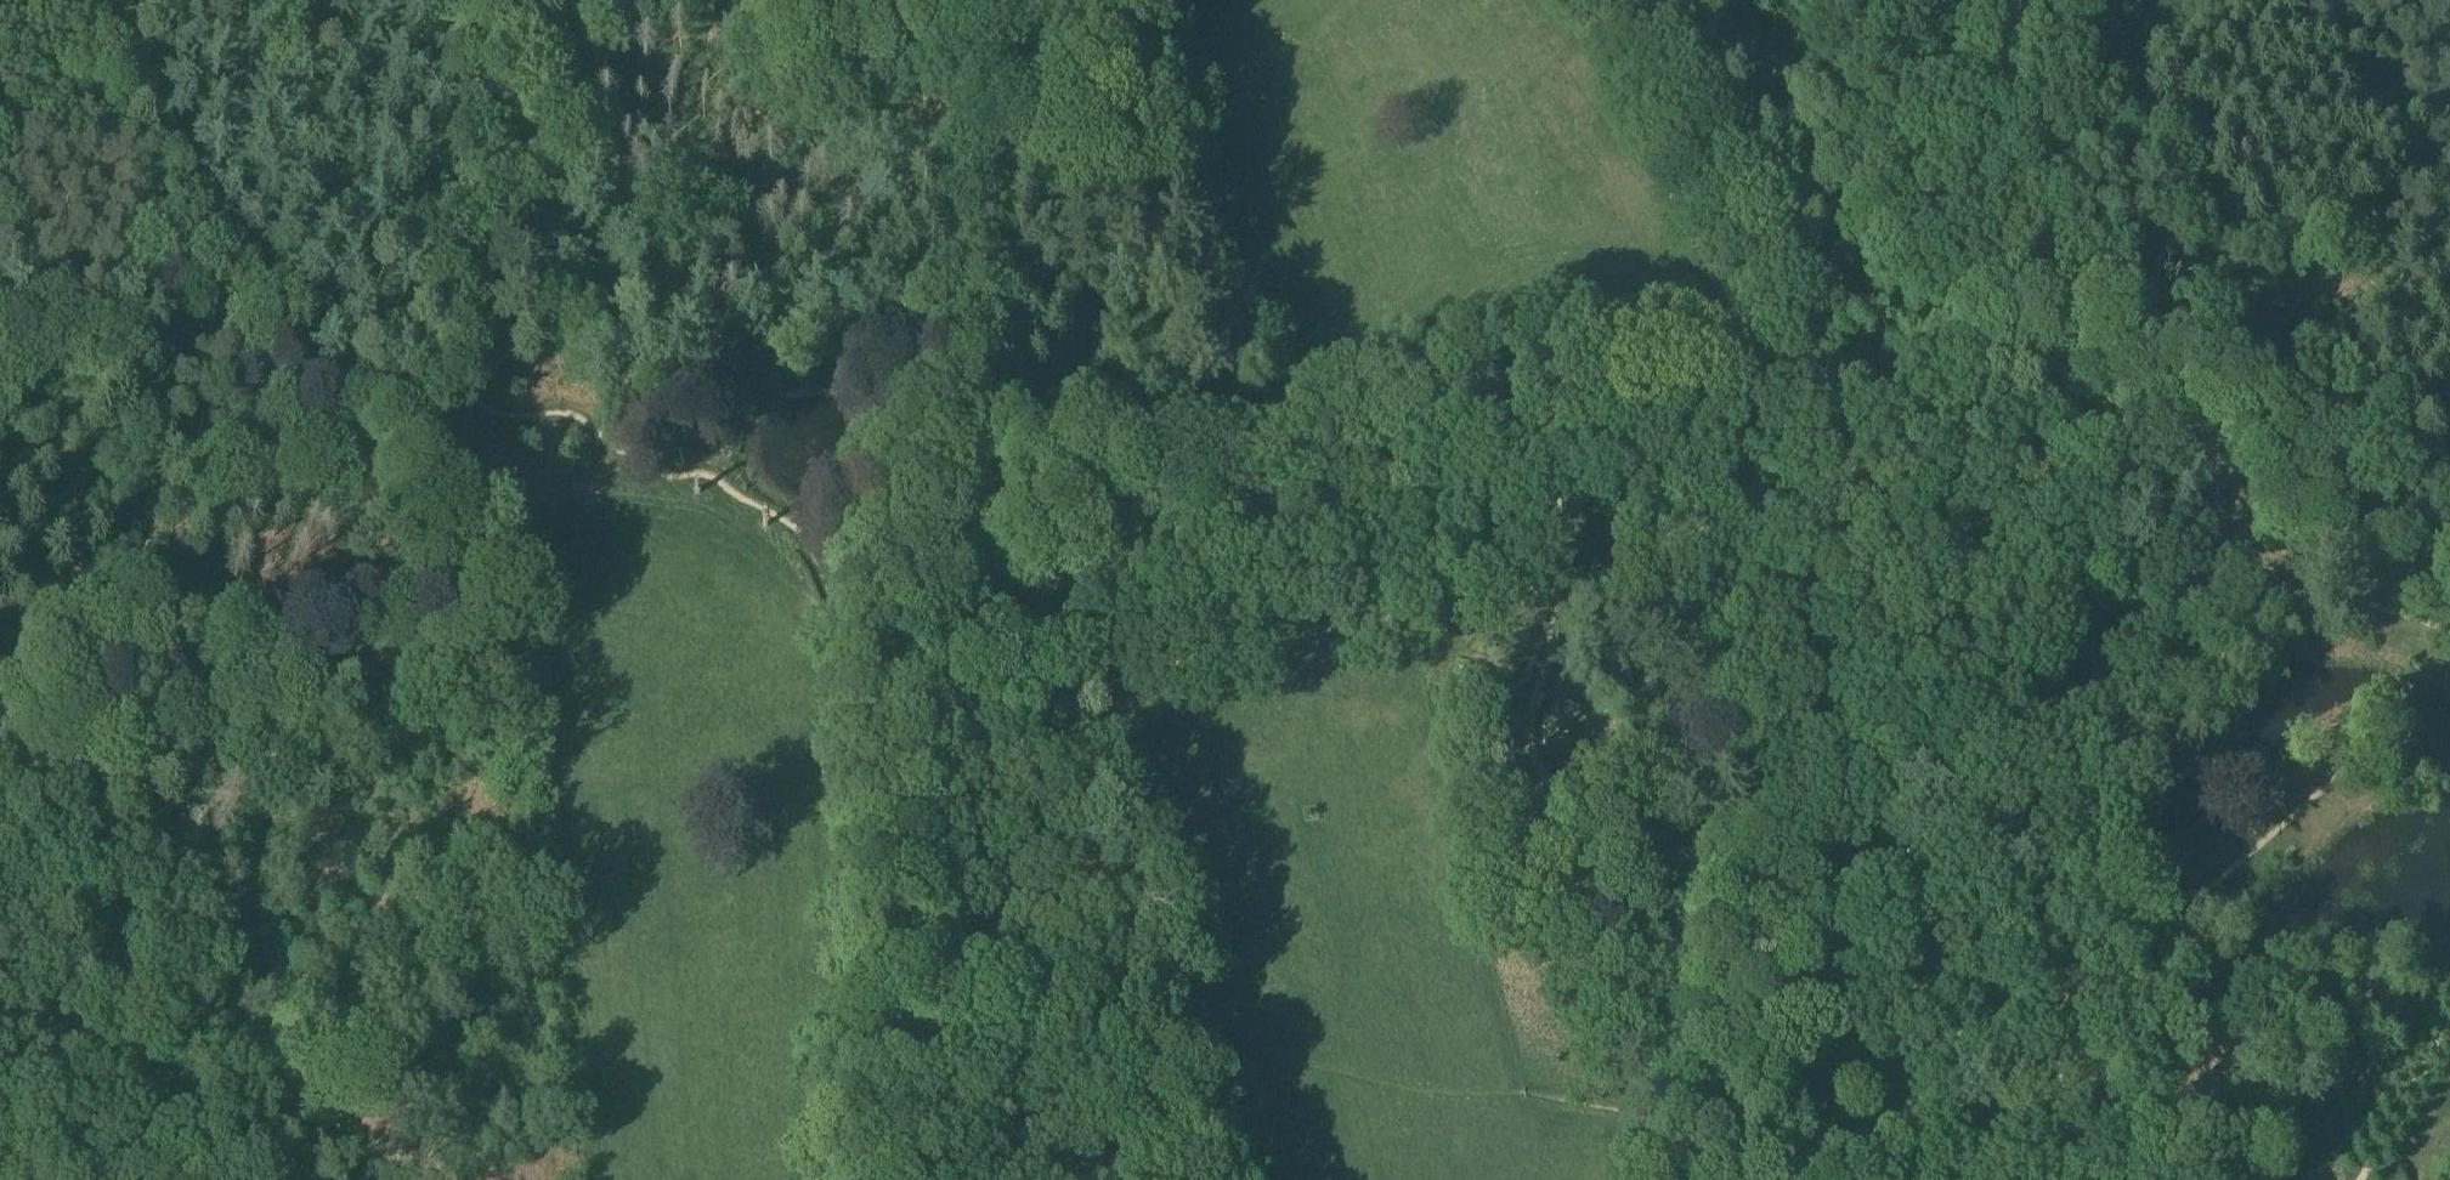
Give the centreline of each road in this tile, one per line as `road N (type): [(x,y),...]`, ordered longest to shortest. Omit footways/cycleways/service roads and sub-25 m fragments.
road 1 (track): [(2449,1029),(2365,1179)]
road 2 (unclassified): [(0,45),(124,0)]

